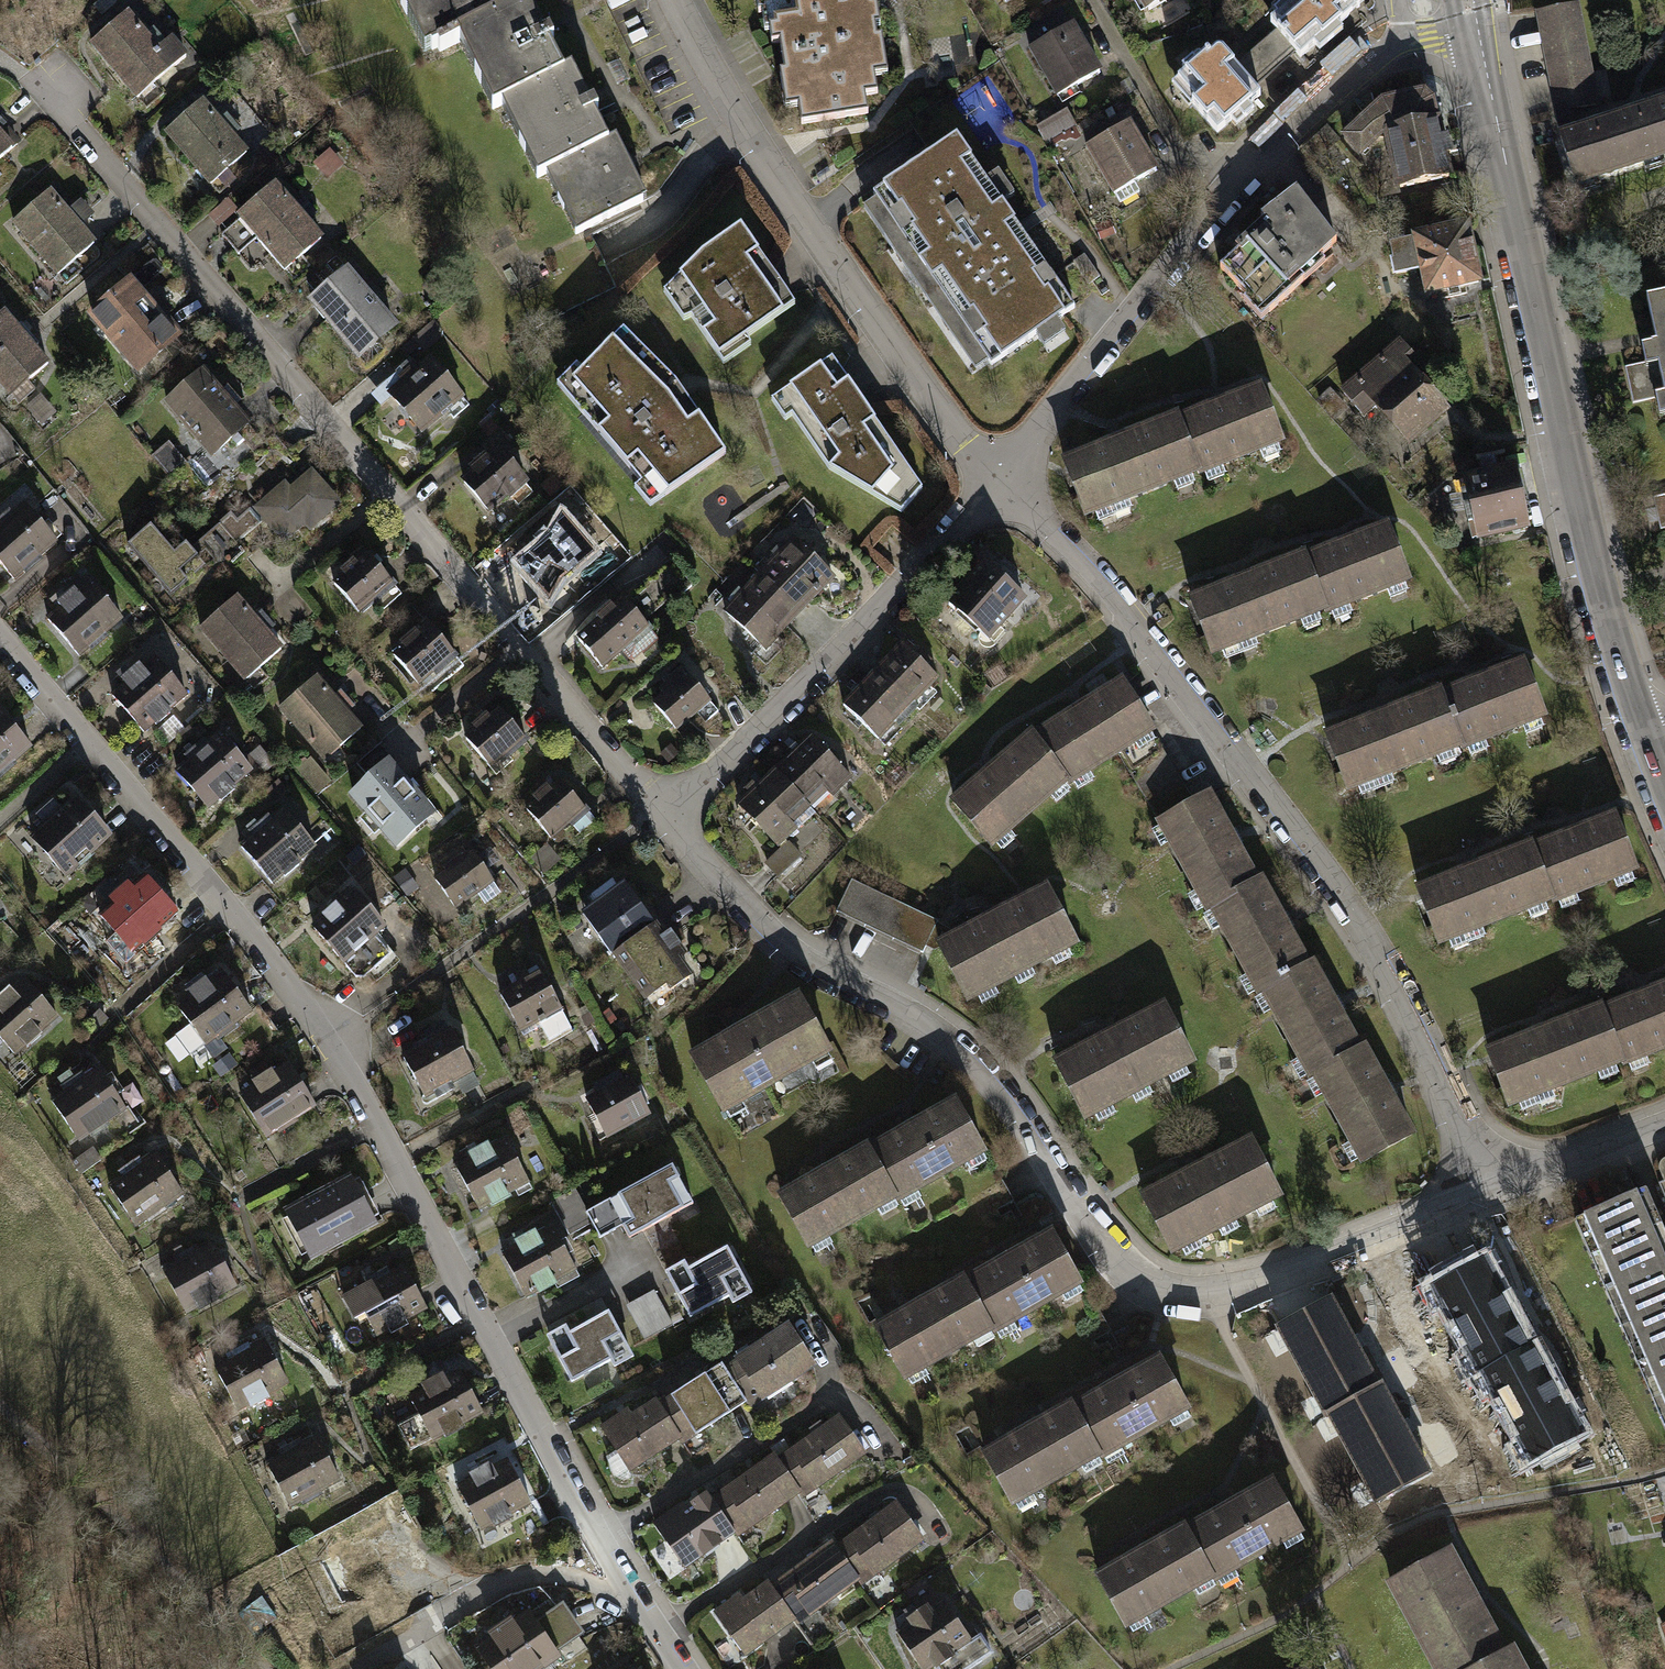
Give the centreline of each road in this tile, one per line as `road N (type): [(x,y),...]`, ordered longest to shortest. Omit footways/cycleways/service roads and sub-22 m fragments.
road 1 (residential): [(625,1584),(332,1043),(0,643)]
road 2 (residential): [(1501,1194),(1289,1280),(1218,1297),(1139,1286),(1108,1259),(999,1088),(926,1027),(792,952),(726,895),(665,815)]
road 3 (residential): [(665,815),(161,219),(30,81)]
road 4 (residential): [(1501,1194),(1338,895),(1125,616),(995,481)]
road 5 (tertiary): [(1641,736),(1577,525),(1474,28)]
road 6 (residential): [(1404,40),(1387,47),(1216,203),(995,481)]
road 7 (residential): [(995,481),(823,252),(671,0)]
road 8 (residential): [(995,481),(838,659),(665,815)]
road 9 (residential): [(625,1584),(512,1581),(357,1668)]
road 10 (residential): [(1664,1127),(1501,1194)]

